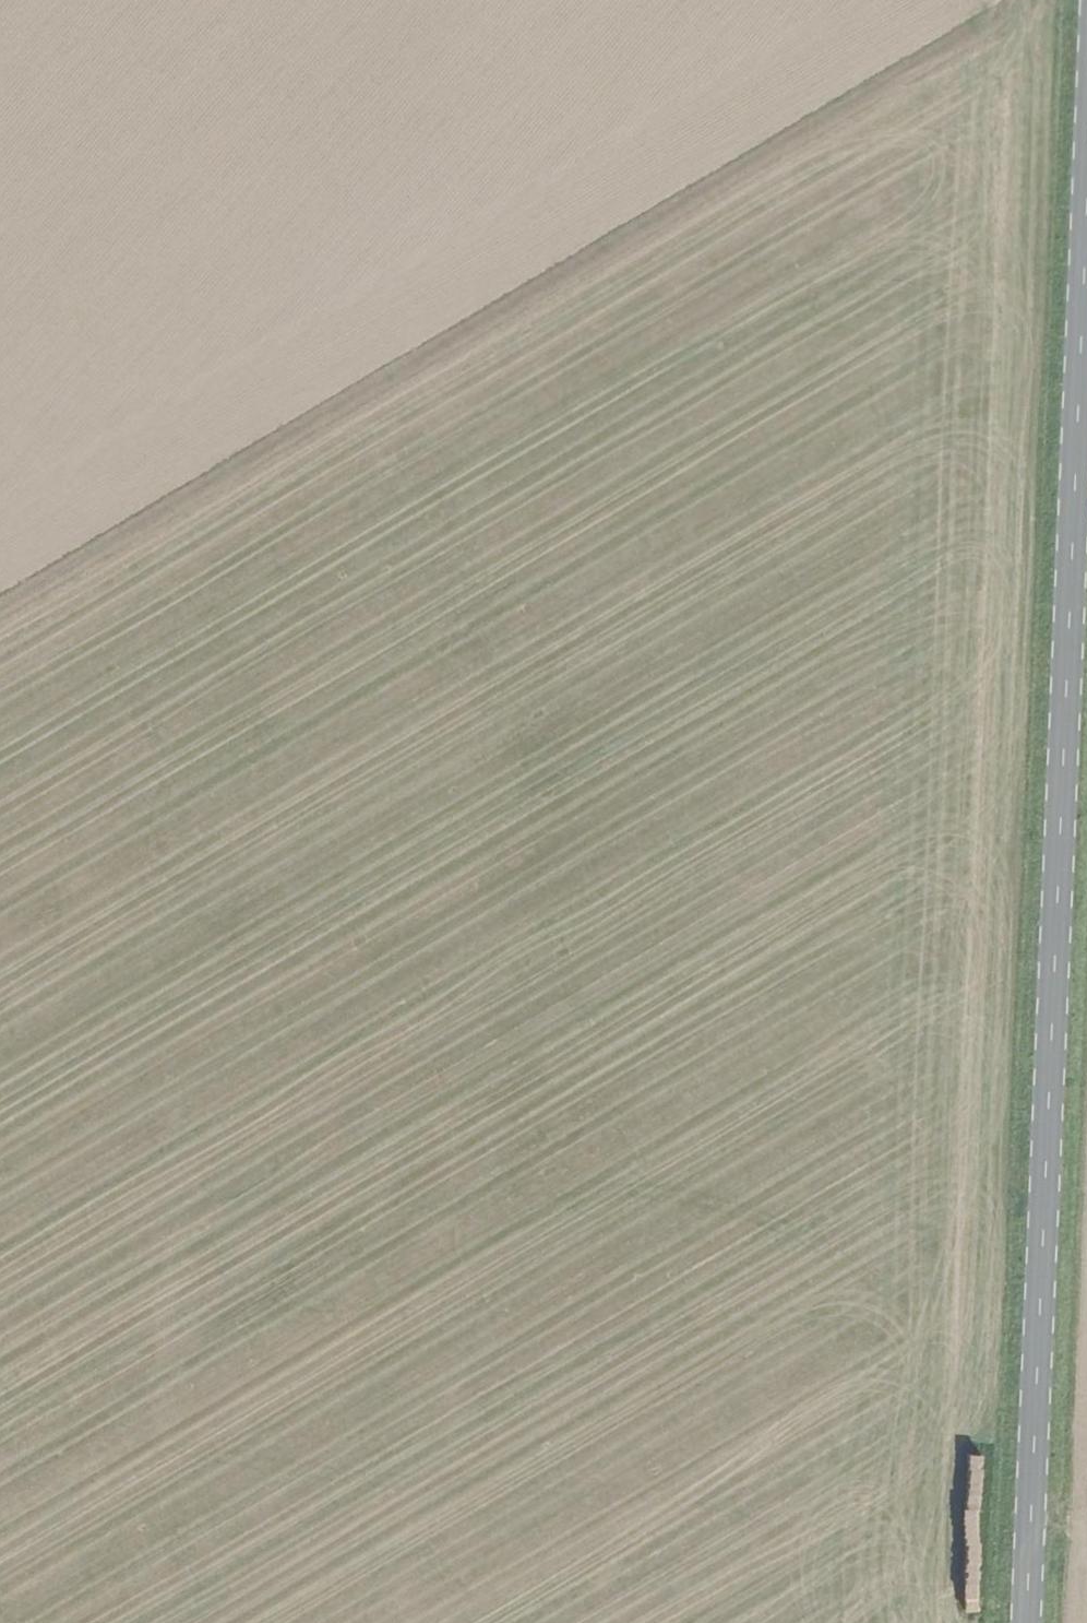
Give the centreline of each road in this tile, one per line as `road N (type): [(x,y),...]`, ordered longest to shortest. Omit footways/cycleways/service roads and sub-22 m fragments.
road 1 (secondary): [(1014,1622),(1083,0)]

